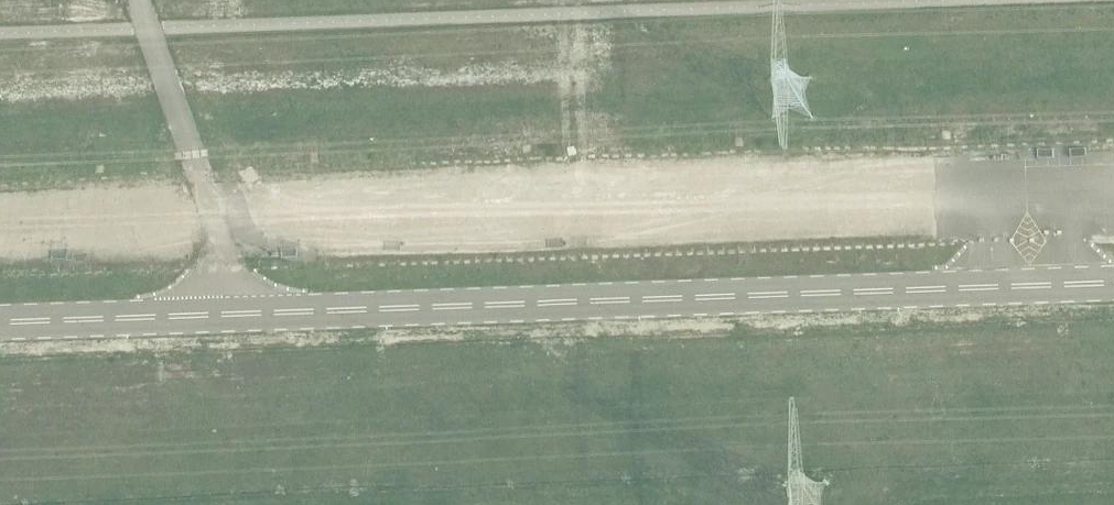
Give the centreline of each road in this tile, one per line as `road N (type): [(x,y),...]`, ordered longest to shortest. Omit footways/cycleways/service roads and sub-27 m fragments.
road 1 (unclassified): [(0,326),(1113,287)]

